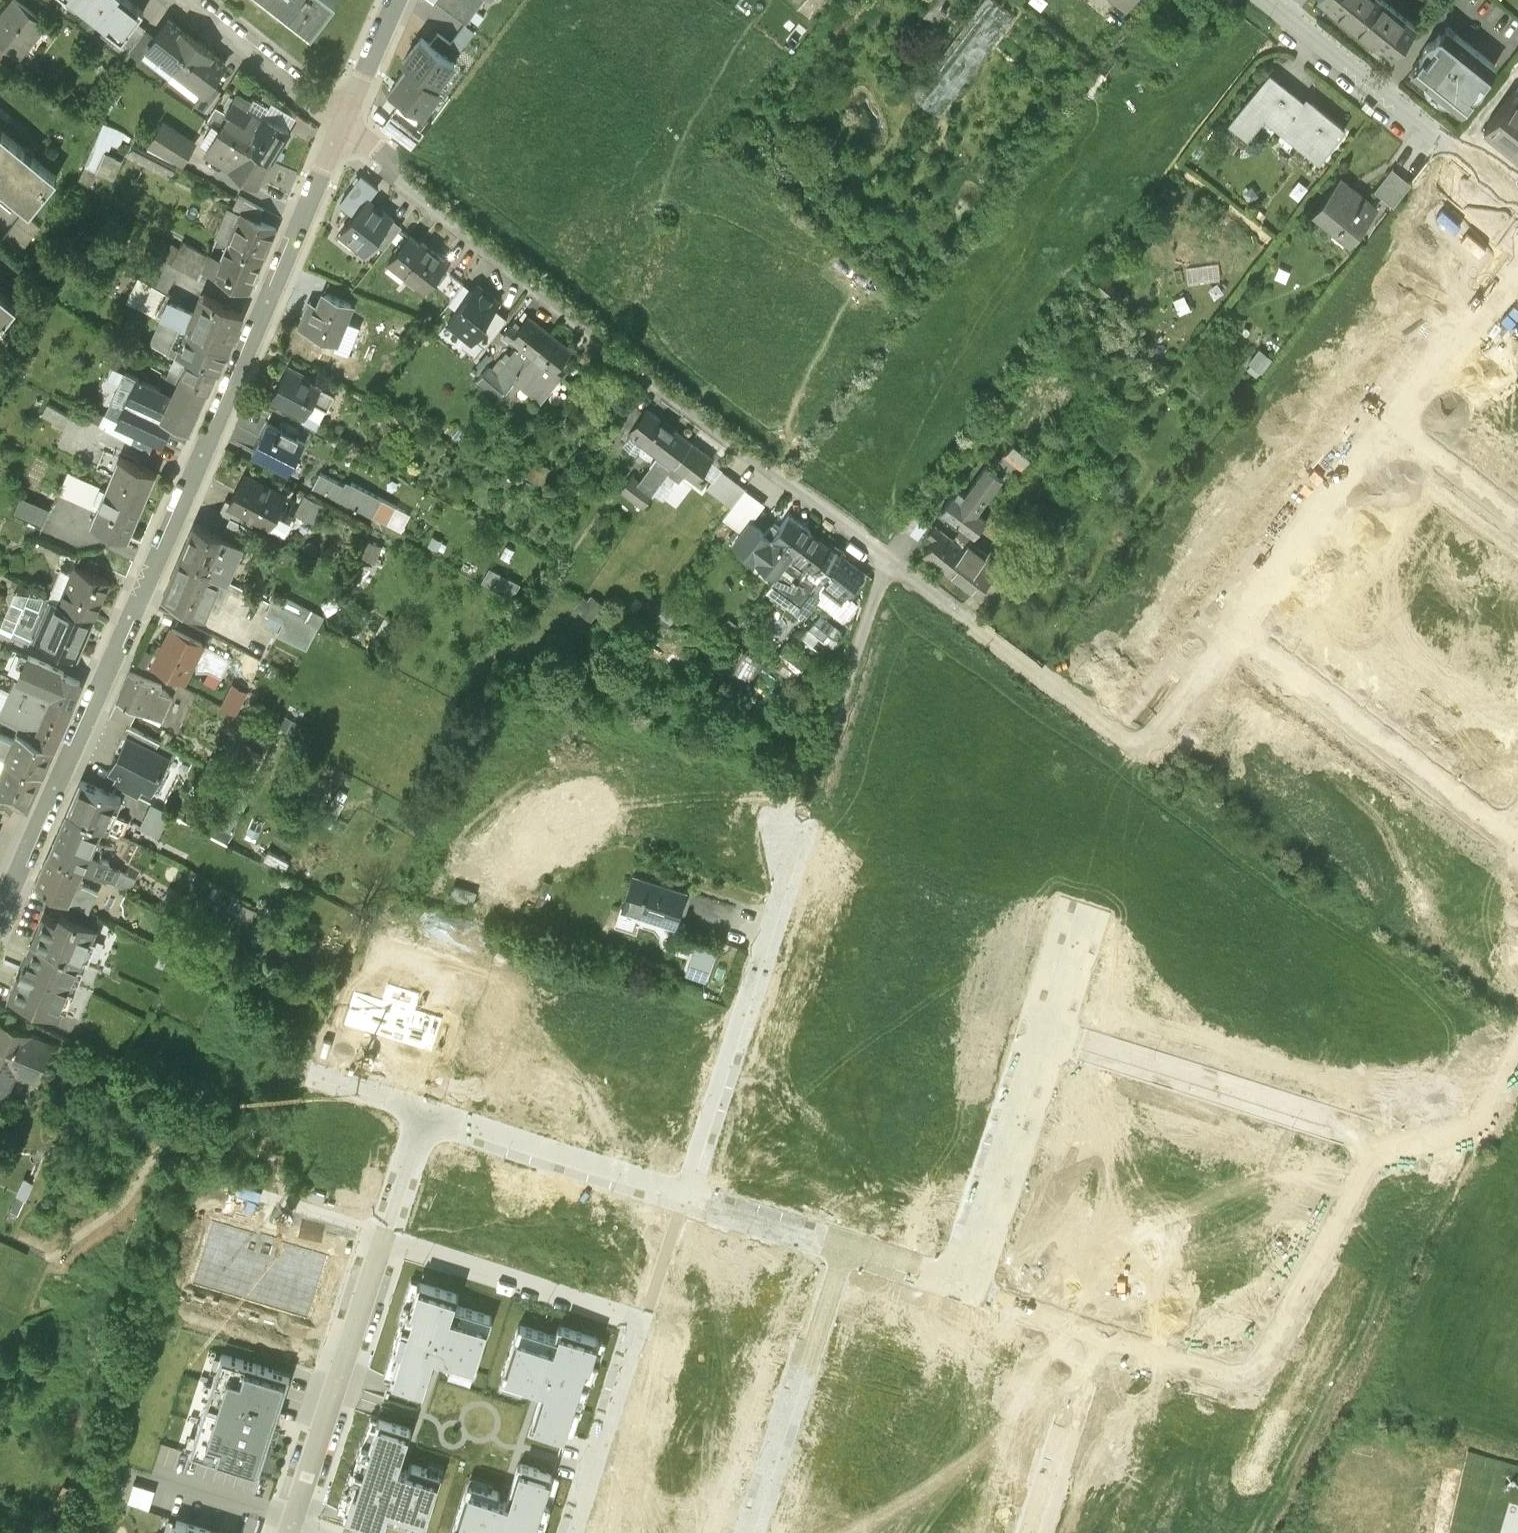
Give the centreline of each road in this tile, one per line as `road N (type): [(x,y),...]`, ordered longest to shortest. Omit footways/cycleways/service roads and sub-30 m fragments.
road 1 (residential): [(0,914),(339,128)]
road 2 (residential): [(1101,1332),(1236,1372),(1263,1359),(1379,1138),(1043,1032)]
road 3 (residential): [(339,128),(887,557)]
road 4 (residential): [(1230,618),(1135,742),(887,557)]
road 5 (residential): [(382,1239),(424,1106),(685,1190)]
road 6 (residential): [(1517,806),(1501,829),(1230,618)]
road 7 (residential): [(793,847),(685,1190)]
road 8 (tertiary): [(1277,0),(1517,194)]
road 9 (residential): [(844,1242),(751,1532)]
road 10 (residential): [(290,1521),(382,1239)]
road 11 (residential): [(636,1318),(382,1239)]
road 12 (residential): [(965,1285),(1043,1032)]
road 13 (residential): [(1386,413),(1230,618)]
road 14 (residential): [(636,1318),(566,1532)]
road 15 (residential): [(1517,241),(1386,413)]
road 16 (residential): [(1033,1532),(1101,1332)]
road 17 (residential): [(185,0),(339,128)]
road 18 (residential): [(685,1190),(844,1242)]
road 19 (residential): [(1386,413),(1517,514)]
road 20 (residential): [(965,1285),(1101,1332)]
road 21 (residential): [(339,128),(396,0)]
road 22 (residential): [(844,1242),(965,1285)]

